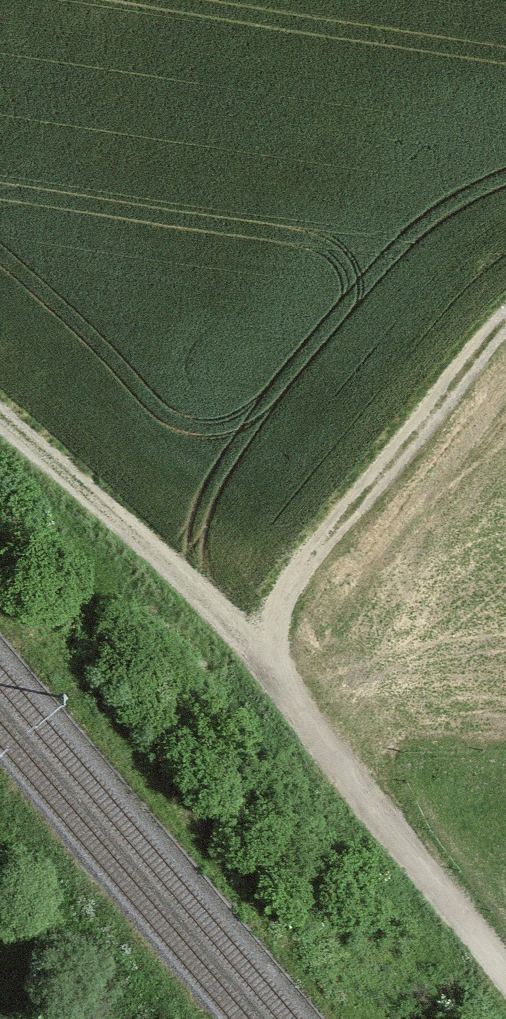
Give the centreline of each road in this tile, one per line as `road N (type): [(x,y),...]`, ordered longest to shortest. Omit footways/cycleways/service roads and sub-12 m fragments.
road 1 (track): [(505,979),(263,649)]
road 2 (track): [(505,328),(312,550),(263,649)]
road 3 (track): [(263,649),(0,413)]

